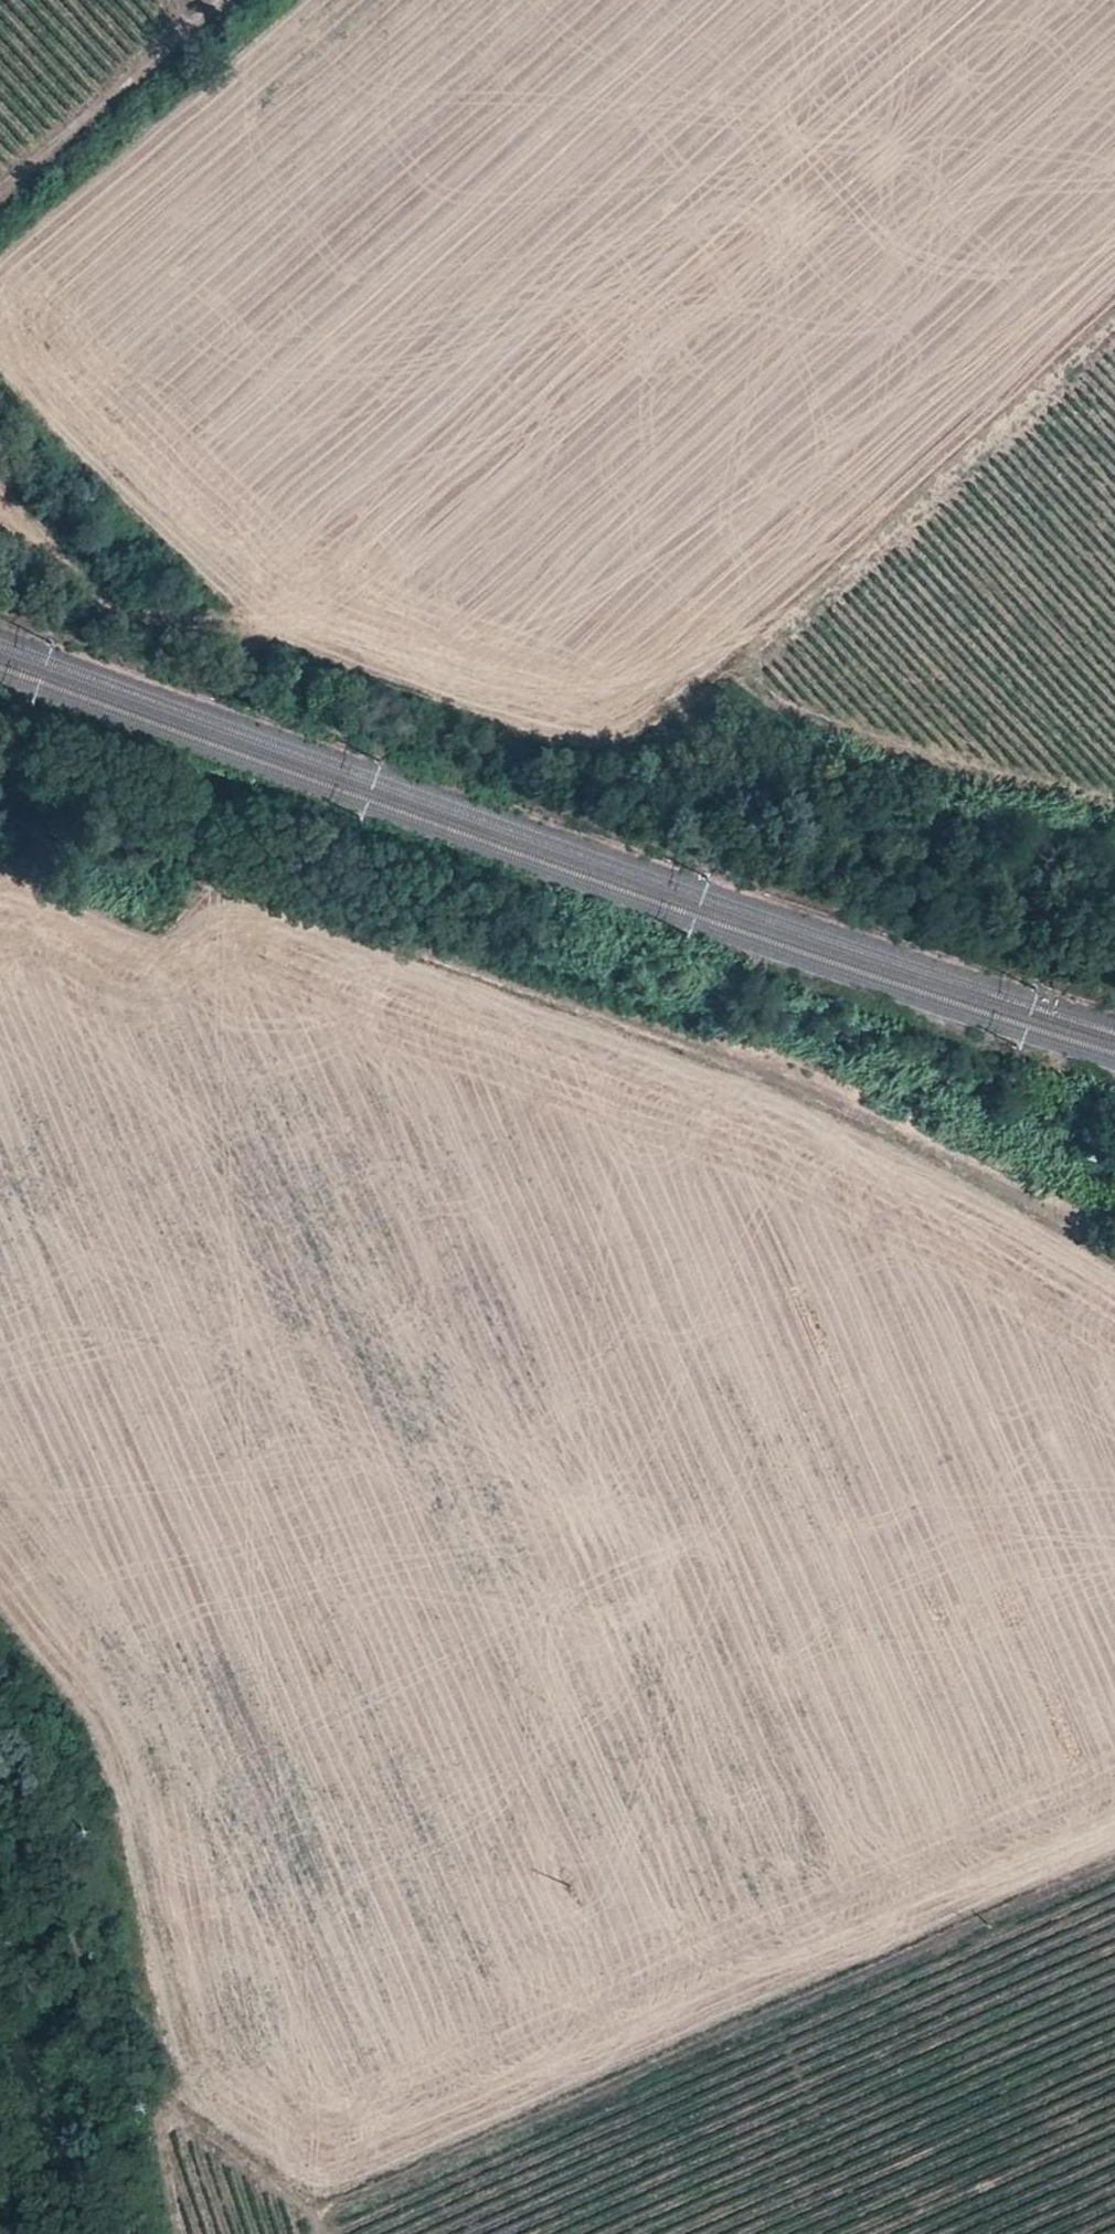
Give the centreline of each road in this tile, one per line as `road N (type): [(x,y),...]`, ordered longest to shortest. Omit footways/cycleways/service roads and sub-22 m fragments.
road 1 (track): [(1114,801),(851,727),(763,692),(751,676),(1114,330)]
road 2 (track): [(213,0),(0,182)]

